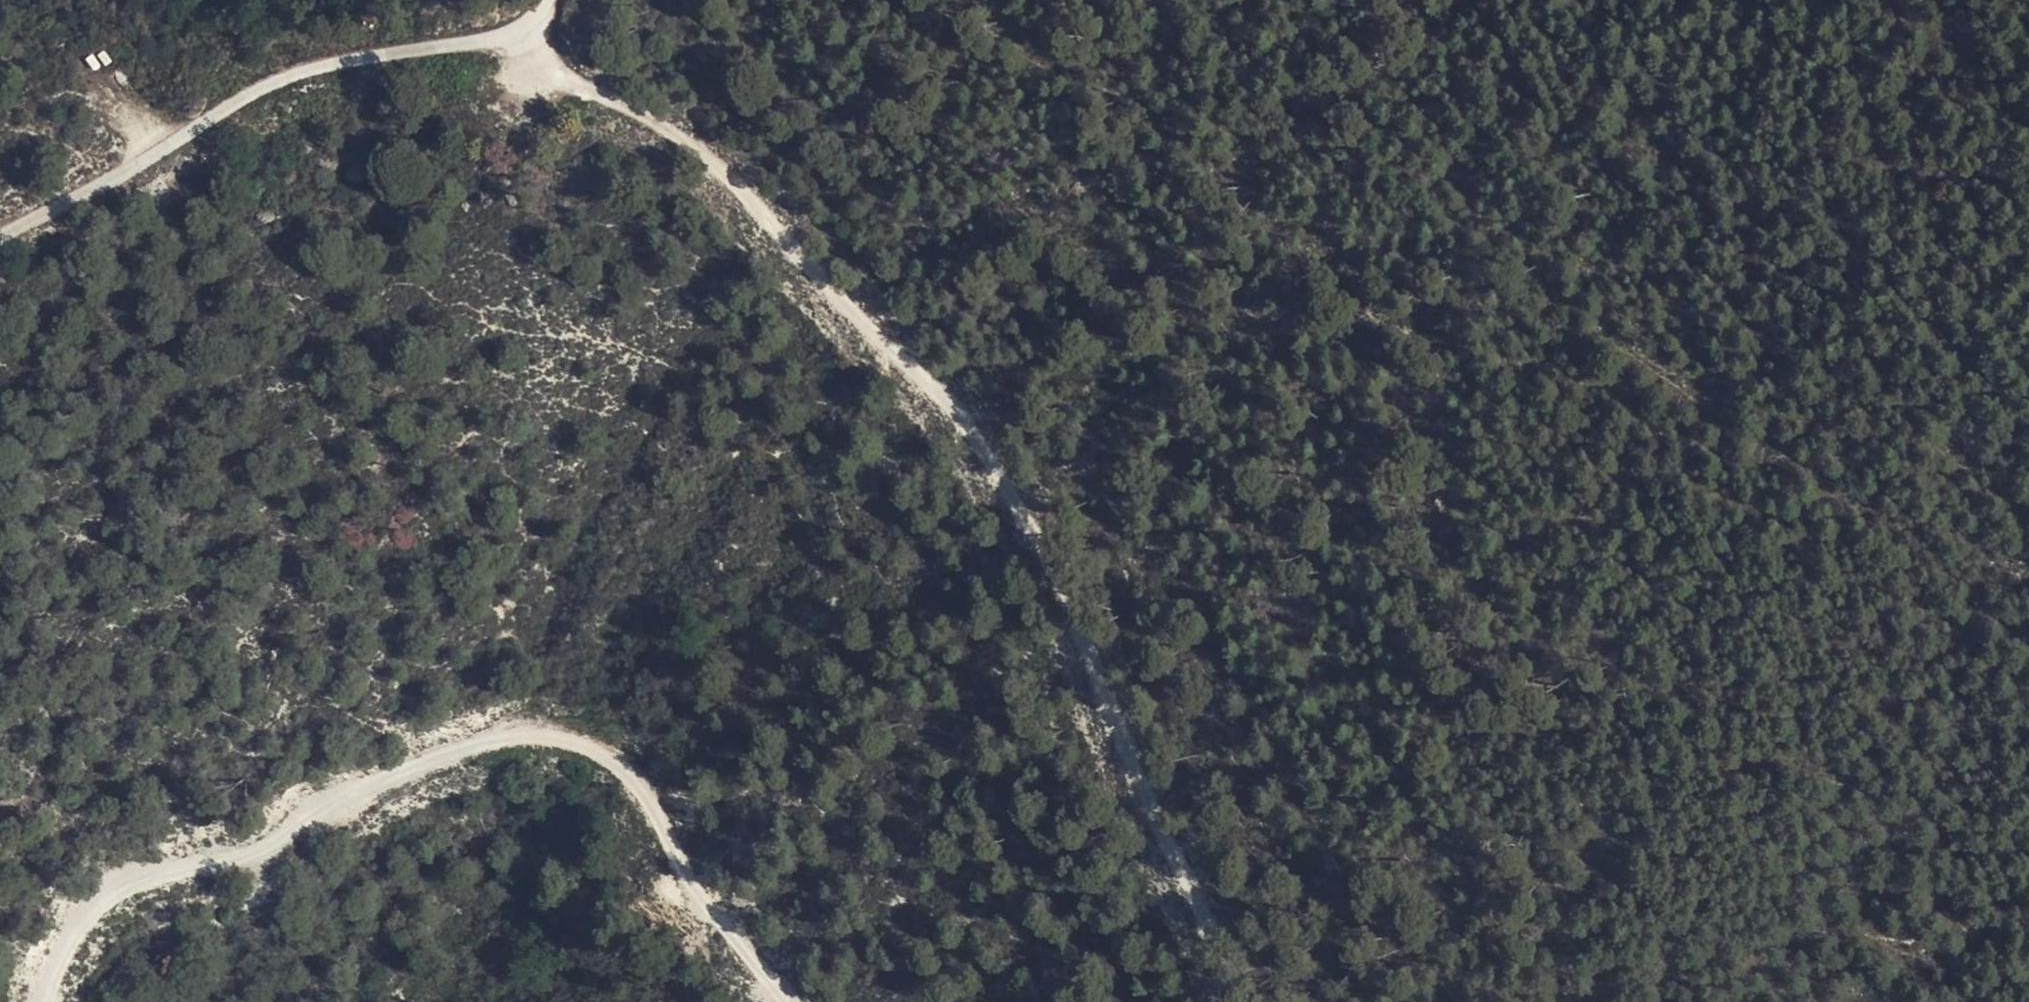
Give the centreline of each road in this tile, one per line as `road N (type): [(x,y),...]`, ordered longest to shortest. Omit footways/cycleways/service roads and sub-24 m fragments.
road 1 (track): [(525,38),(561,76),(710,160),(927,387),(1040,547),(1237,1001)]
road 2 (track): [(790,1001),(703,900),(649,787),(583,743),(499,738),(315,808),(268,856),(101,897),(65,933),(43,1001)]
road 3 (track): [(0,245),(258,87),(347,59),(525,38),(548,0)]

